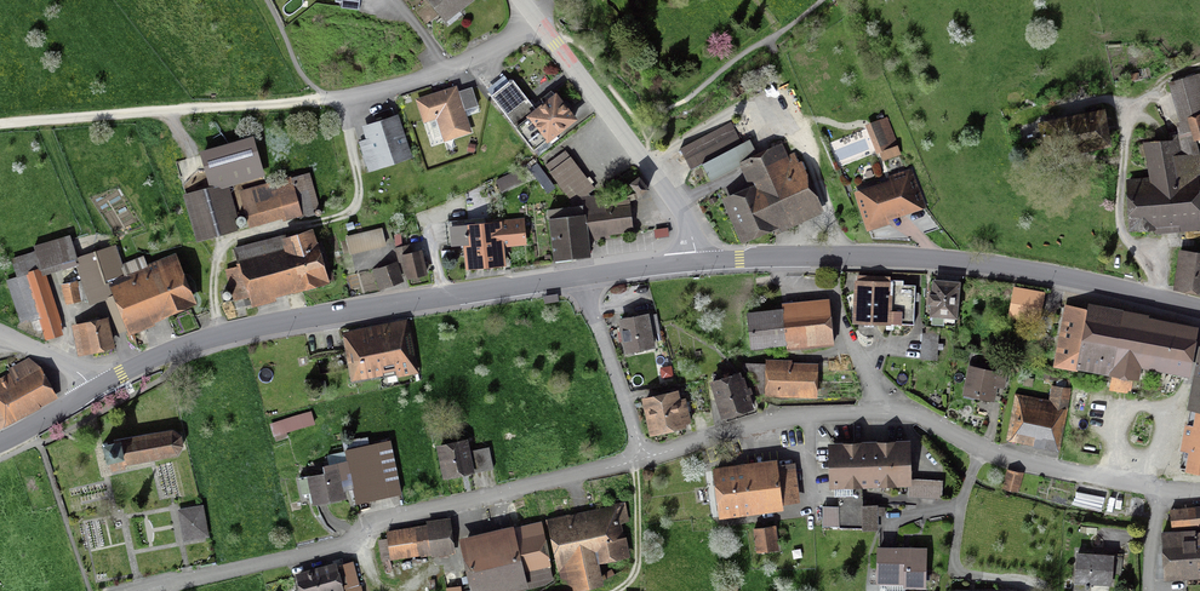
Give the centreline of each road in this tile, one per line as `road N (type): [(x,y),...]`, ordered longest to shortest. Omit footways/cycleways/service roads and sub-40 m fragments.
road 1 (residential): [(0,124),(339,98),(448,70),(534,25)]
road 2 (residential): [(642,458),(380,521),(333,549),(148,590)]
road 3 (primary): [(98,389),(223,334),(583,277)]
road 4 (primary): [(826,257),(987,265),(1199,310)]
road 5 (residential): [(696,263),(683,215),(534,25)]
road 6 (residential): [(1159,488),(1016,459),(886,410)]
road 7 (residential): [(886,410),(774,420),(642,458)]
road 8 (residential): [(583,277),(642,458)]
road 9 (residential): [(886,410),(843,319),(826,257)]
road 10 (track): [(635,459),(638,557),(615,590)]
road 11 (primary): [(696,263),(826,257)]

